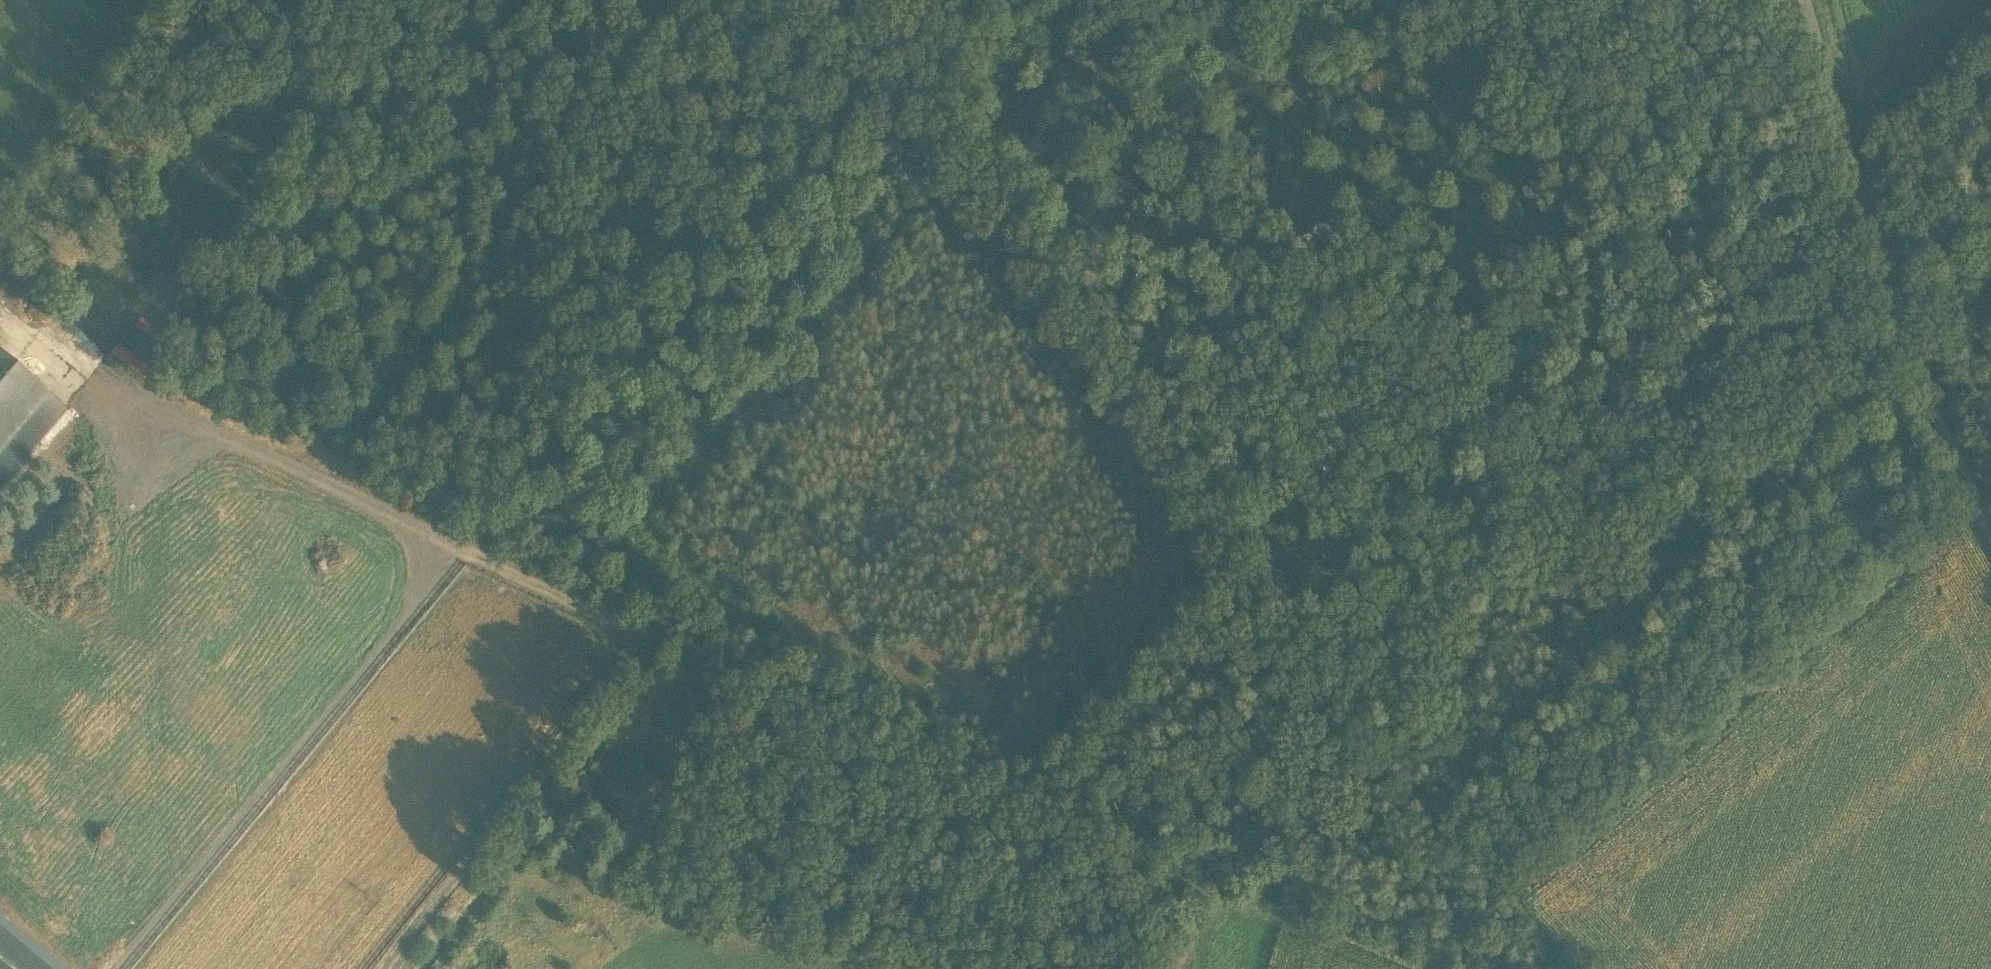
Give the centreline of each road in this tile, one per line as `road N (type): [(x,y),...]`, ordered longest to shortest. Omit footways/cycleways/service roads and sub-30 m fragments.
road 1 (track): [(1518,450),(1453,490),(1434,518),(1432,579),(1328,667),(1313,748),(1260,781),(1234,874),(1200,873),(655,629)]
road 2 (unclassified): [(1990,517),(1919,364),(1805,0)]
road 3 (track): [(1919,364),(1758,478),(1662,534),(1619,528),(1518,450)]
road 4 (track): [(655,629),(386,968)]

